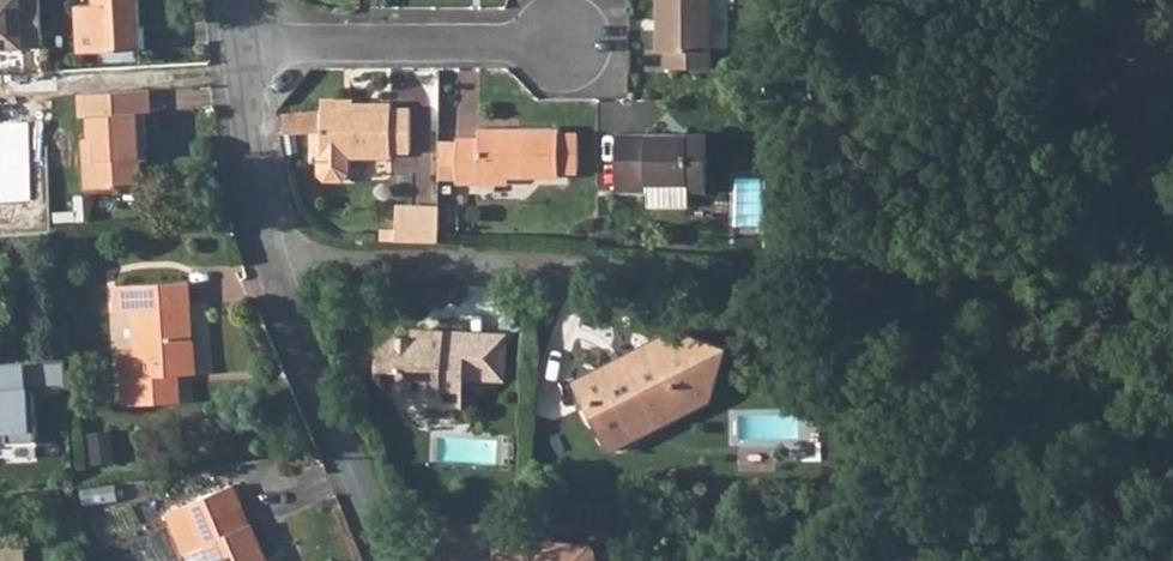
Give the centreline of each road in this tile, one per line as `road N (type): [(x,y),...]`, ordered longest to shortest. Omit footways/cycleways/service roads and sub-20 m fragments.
road 1 (residential): [(242,40),(249,143),(272,259),(405,560)]
road 2 (residential): [(242,40),(570,43)]

